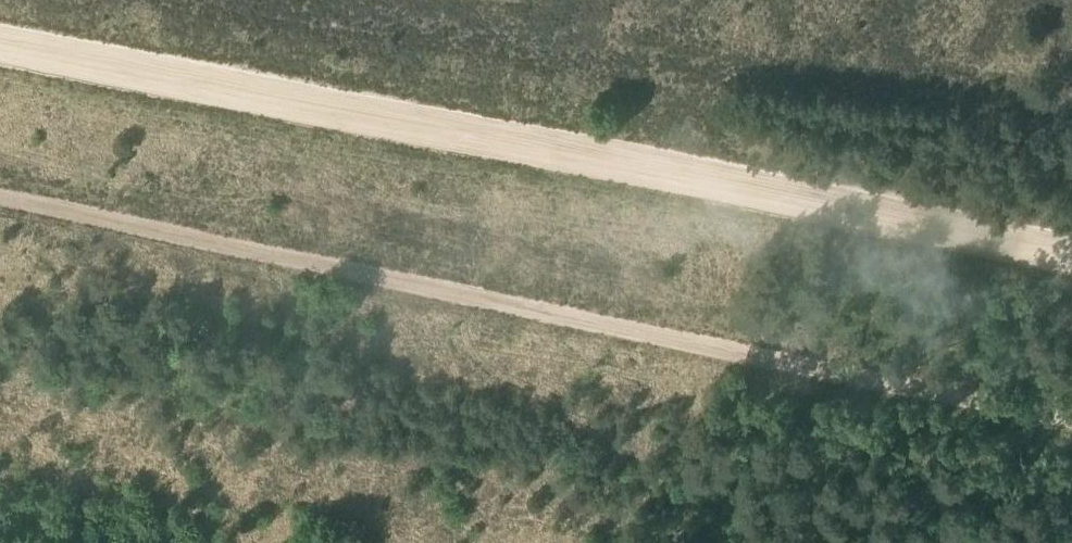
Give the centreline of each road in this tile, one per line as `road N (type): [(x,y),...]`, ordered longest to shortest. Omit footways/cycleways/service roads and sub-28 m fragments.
road 1 (track): [(1071,256),(0,40)]

